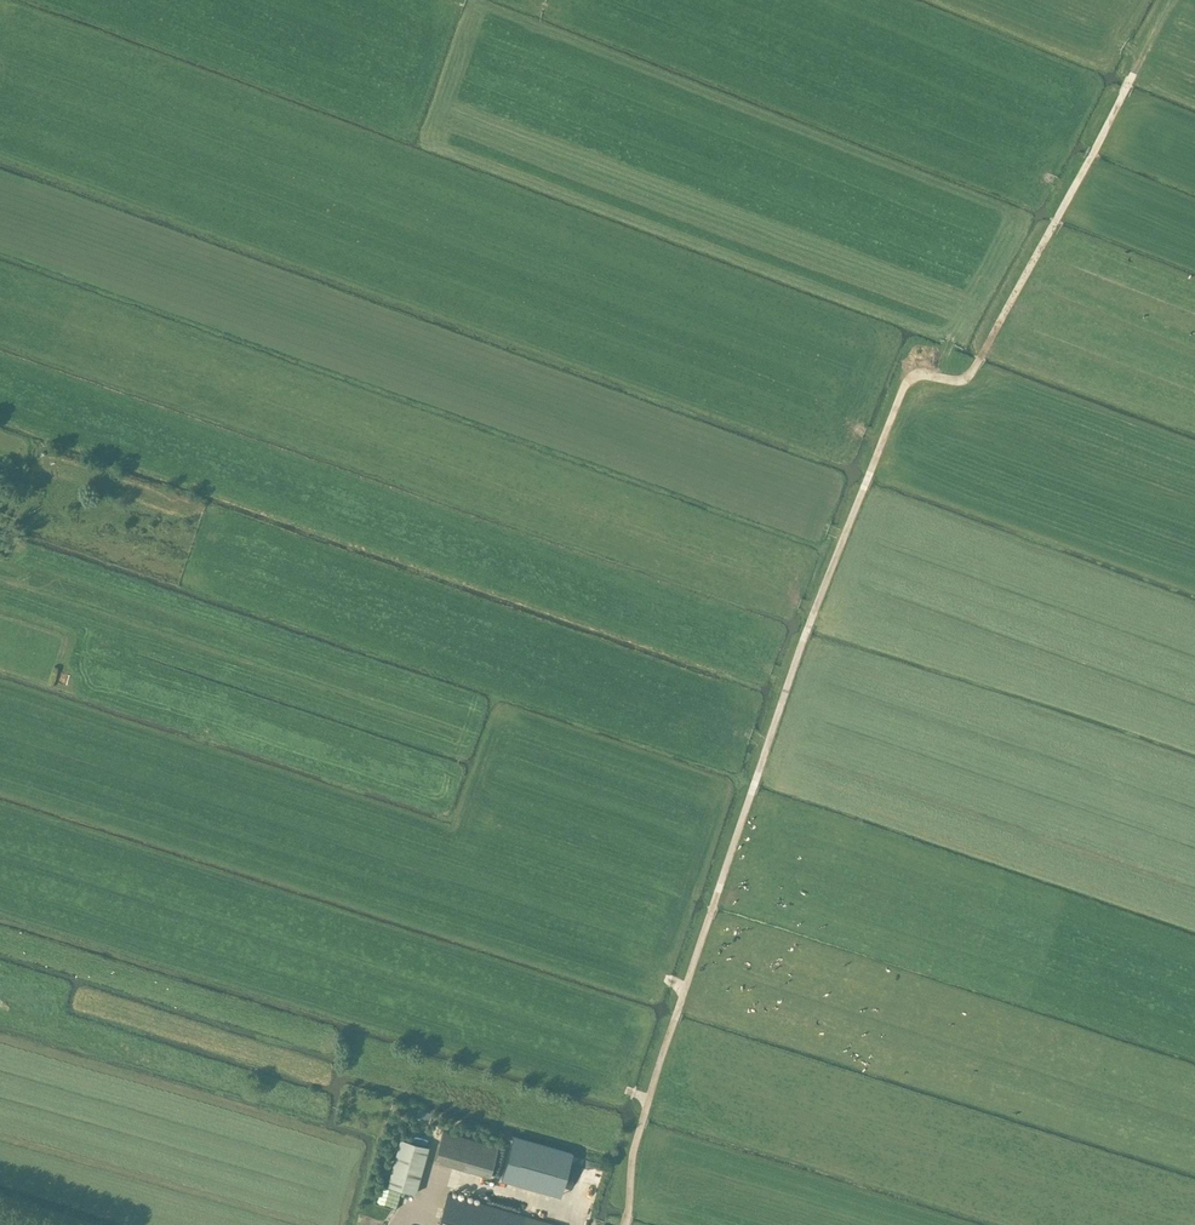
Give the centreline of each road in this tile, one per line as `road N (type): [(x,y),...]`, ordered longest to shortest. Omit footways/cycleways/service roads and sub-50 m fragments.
road 1 (track): [(629,1216),(632,1157),(686,989),(807,632),(905,384),(926,374),(959,381),(983,358),(1134,72)]

